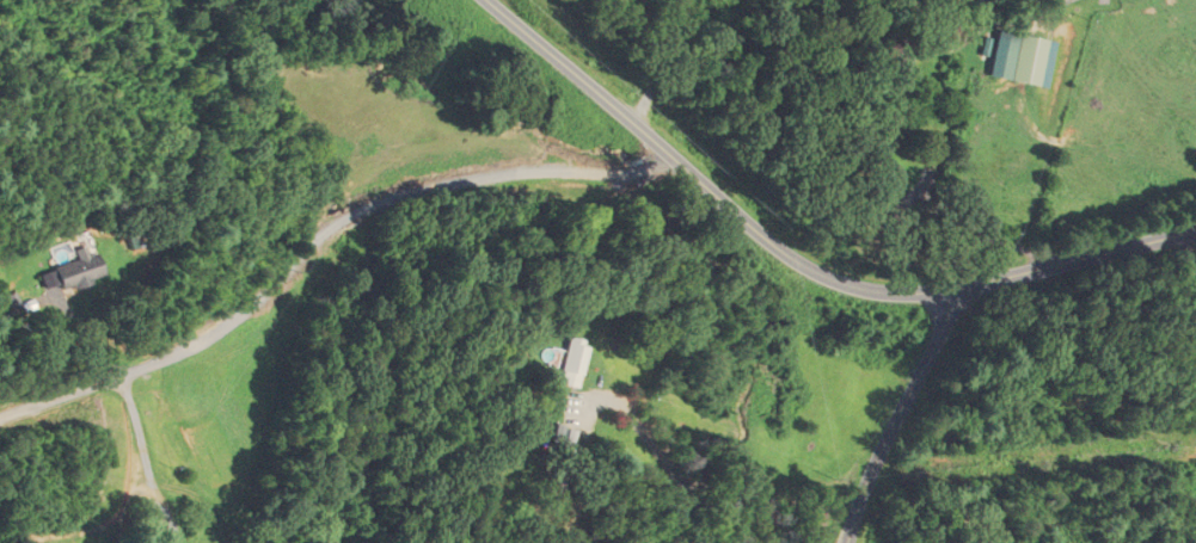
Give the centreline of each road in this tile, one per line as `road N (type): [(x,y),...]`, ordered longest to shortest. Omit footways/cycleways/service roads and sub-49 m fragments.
road 1 (residential): [(671,158),(639,172),(483,179),(381,204),(327,229),(208,338),(0,417)]
road 2 (residential): [(1195,233),(939,292),(860,289),(787,255),(671,158)]
road 3 (residential): [(952,290),(871,474),(850,542)]
road 4 (residential): [(671,158),(489,0)]

